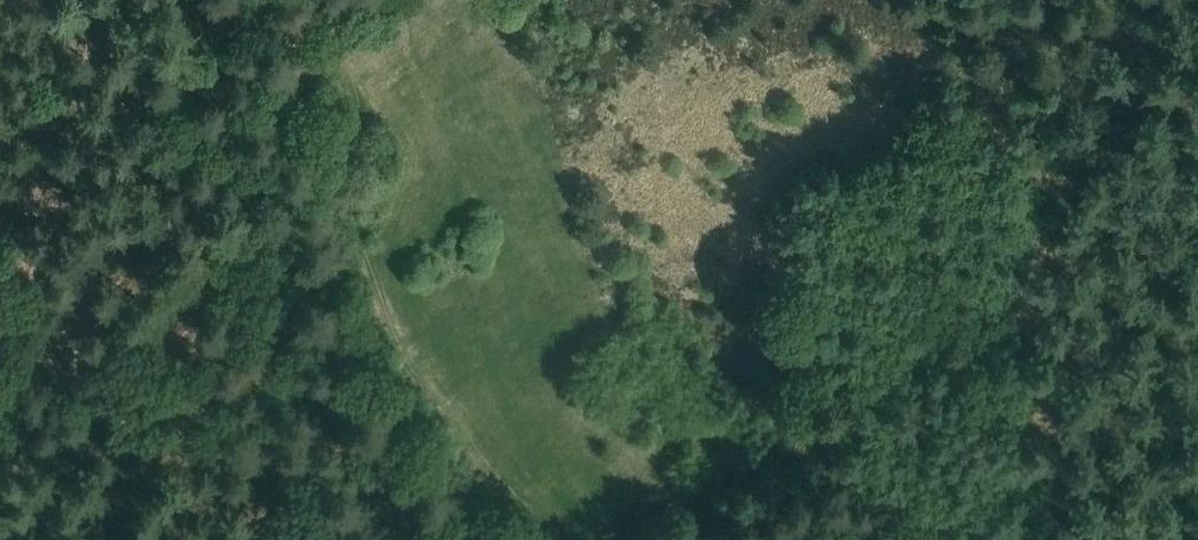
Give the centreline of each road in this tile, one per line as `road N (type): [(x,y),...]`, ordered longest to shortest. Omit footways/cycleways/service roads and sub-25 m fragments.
road 1 (track): [(336,0),(344,271),(431,411),(559,539)]
road 2 (track): [(669,539),(757,454),(807,438),(926,539)]

